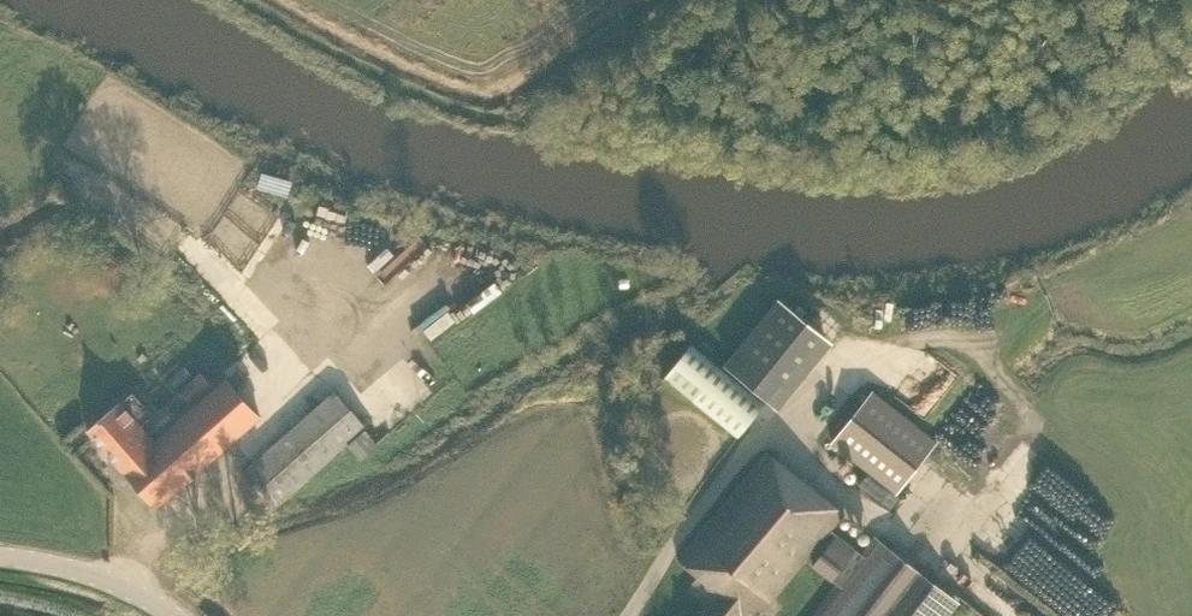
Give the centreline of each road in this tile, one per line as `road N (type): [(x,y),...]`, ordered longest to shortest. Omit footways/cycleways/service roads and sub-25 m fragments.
road 1 (tertiary): [(176,615),(101,576),(0,554)]

